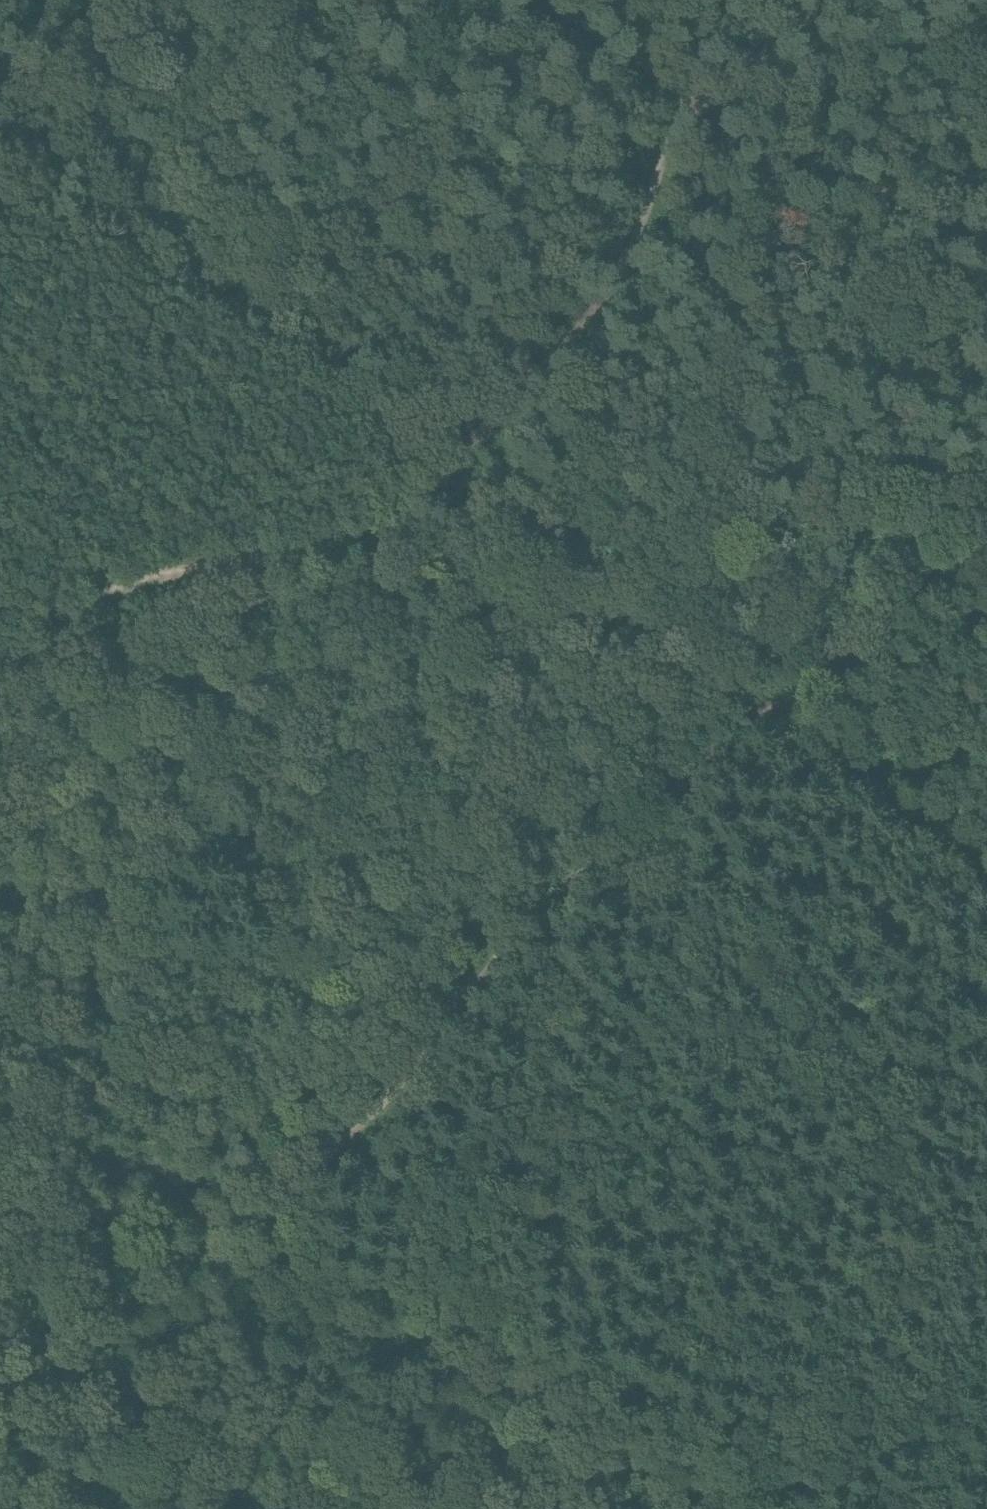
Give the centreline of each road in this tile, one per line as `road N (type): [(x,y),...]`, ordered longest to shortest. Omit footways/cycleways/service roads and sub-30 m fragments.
road 1 (track): [(986,566),(868,632),(565,882),(526,921),(391,1093),(298,1188),(138,1284),(0,1389)]
road 2 (track): [(0,682),(70,614),(109,590),(323,544),(418,495),(523,394),(599,301),(628,255),(682,117),(763,59),(814,0)]
road 3 (track): [(714,95),(760,113),(893,198),(986,239)]
road 4 (track): [(714,95),(657,70),(547,0)]

